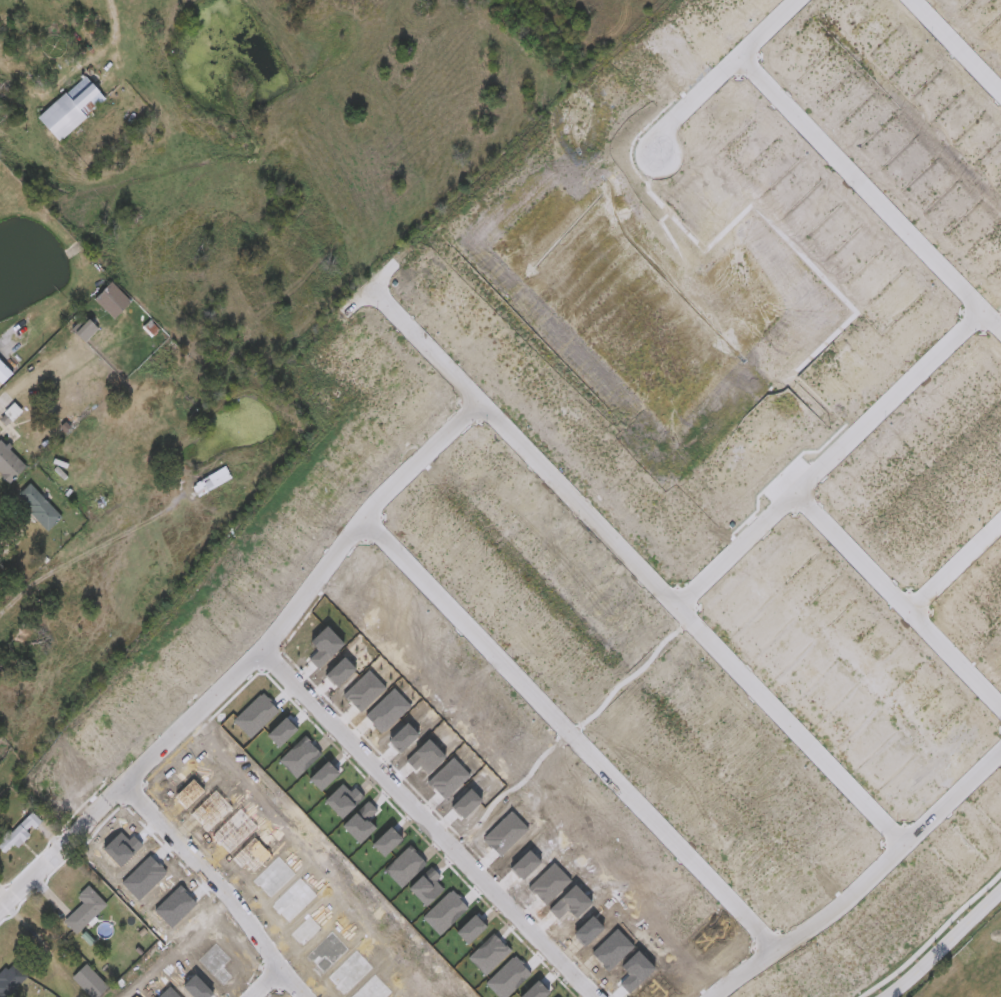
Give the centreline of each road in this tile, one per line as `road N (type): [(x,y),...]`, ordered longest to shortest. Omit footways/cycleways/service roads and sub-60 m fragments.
road 1 (residential): [(374,285),(908,844)]
road 2 (residential): [(489,403),(367,518),(269,650),(64,851)]
road 3 (residential): [(367,518),(781,950)]
road 4 (residential): [(269,650),(599,996)]
road 5 (residential): [(990,313),(685,604)]
road 6 (residential): [(1000,752),(855,905),(717,996)]
road 7 (residential): [(1000,324),(742,56)]
road 8 (residential): [(1000,701),(800,488)]
road 9 (residential): [(128,787),(236,894),(305,996)]
road 10 (residential): [(666,151),(670,122),(801,0)]
road 11 (residential): [(885,996),(1000,892)]
road 12 (residential): [(915,0),(1000,90)]

